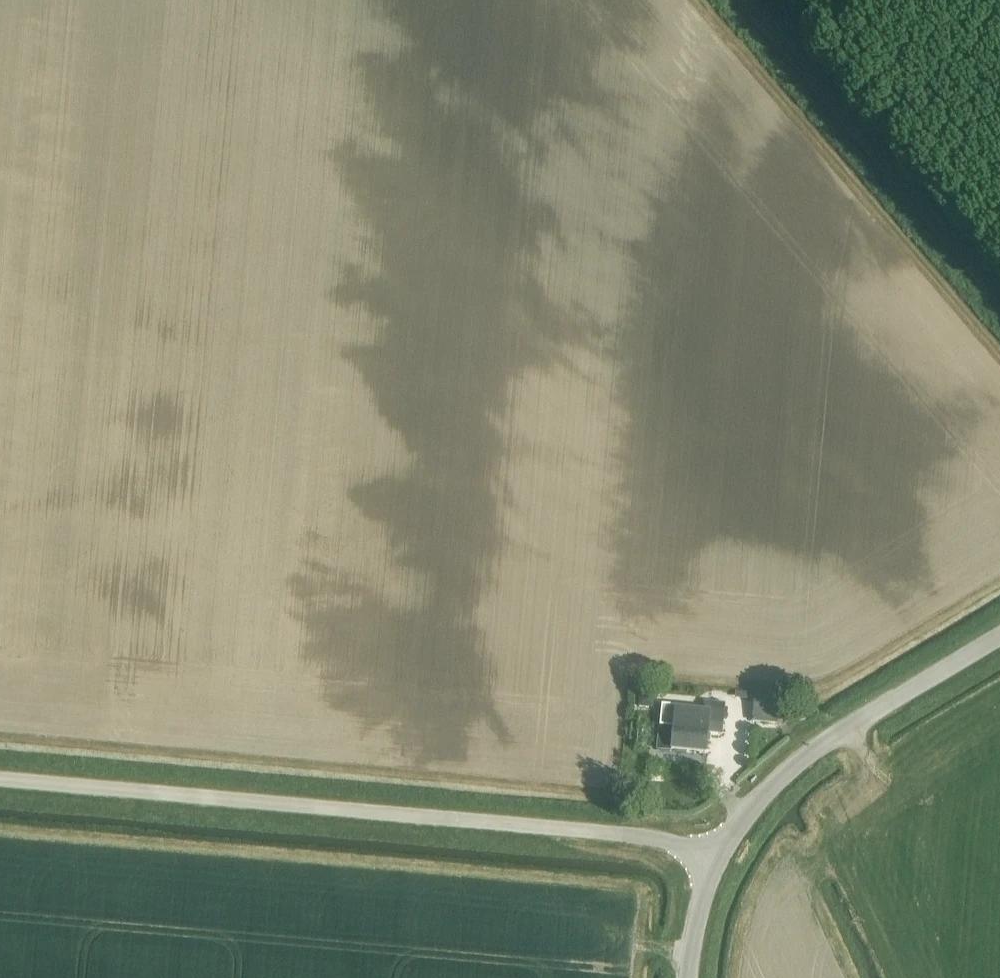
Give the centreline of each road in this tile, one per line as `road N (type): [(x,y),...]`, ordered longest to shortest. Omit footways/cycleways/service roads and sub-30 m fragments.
road 1 (unclassified): [(717,859),(654,839),(0,780)]
road 2 (unclassified): [(717,859),(787,772),(837,732),(999,635)]
road 3 (unclassified): [(688,977),(717,859)]

